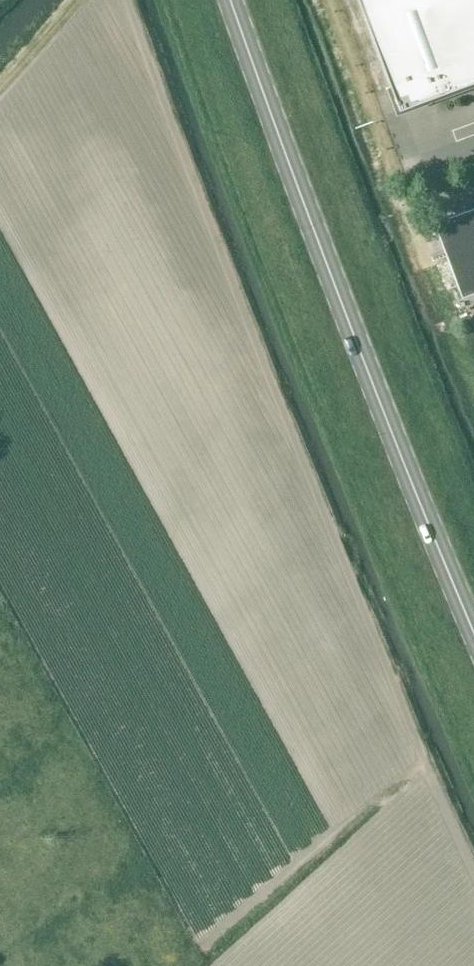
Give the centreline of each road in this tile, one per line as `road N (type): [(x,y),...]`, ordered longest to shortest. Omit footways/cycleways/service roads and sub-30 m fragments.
road 1 (primary): [(473,626),(233,0)]

